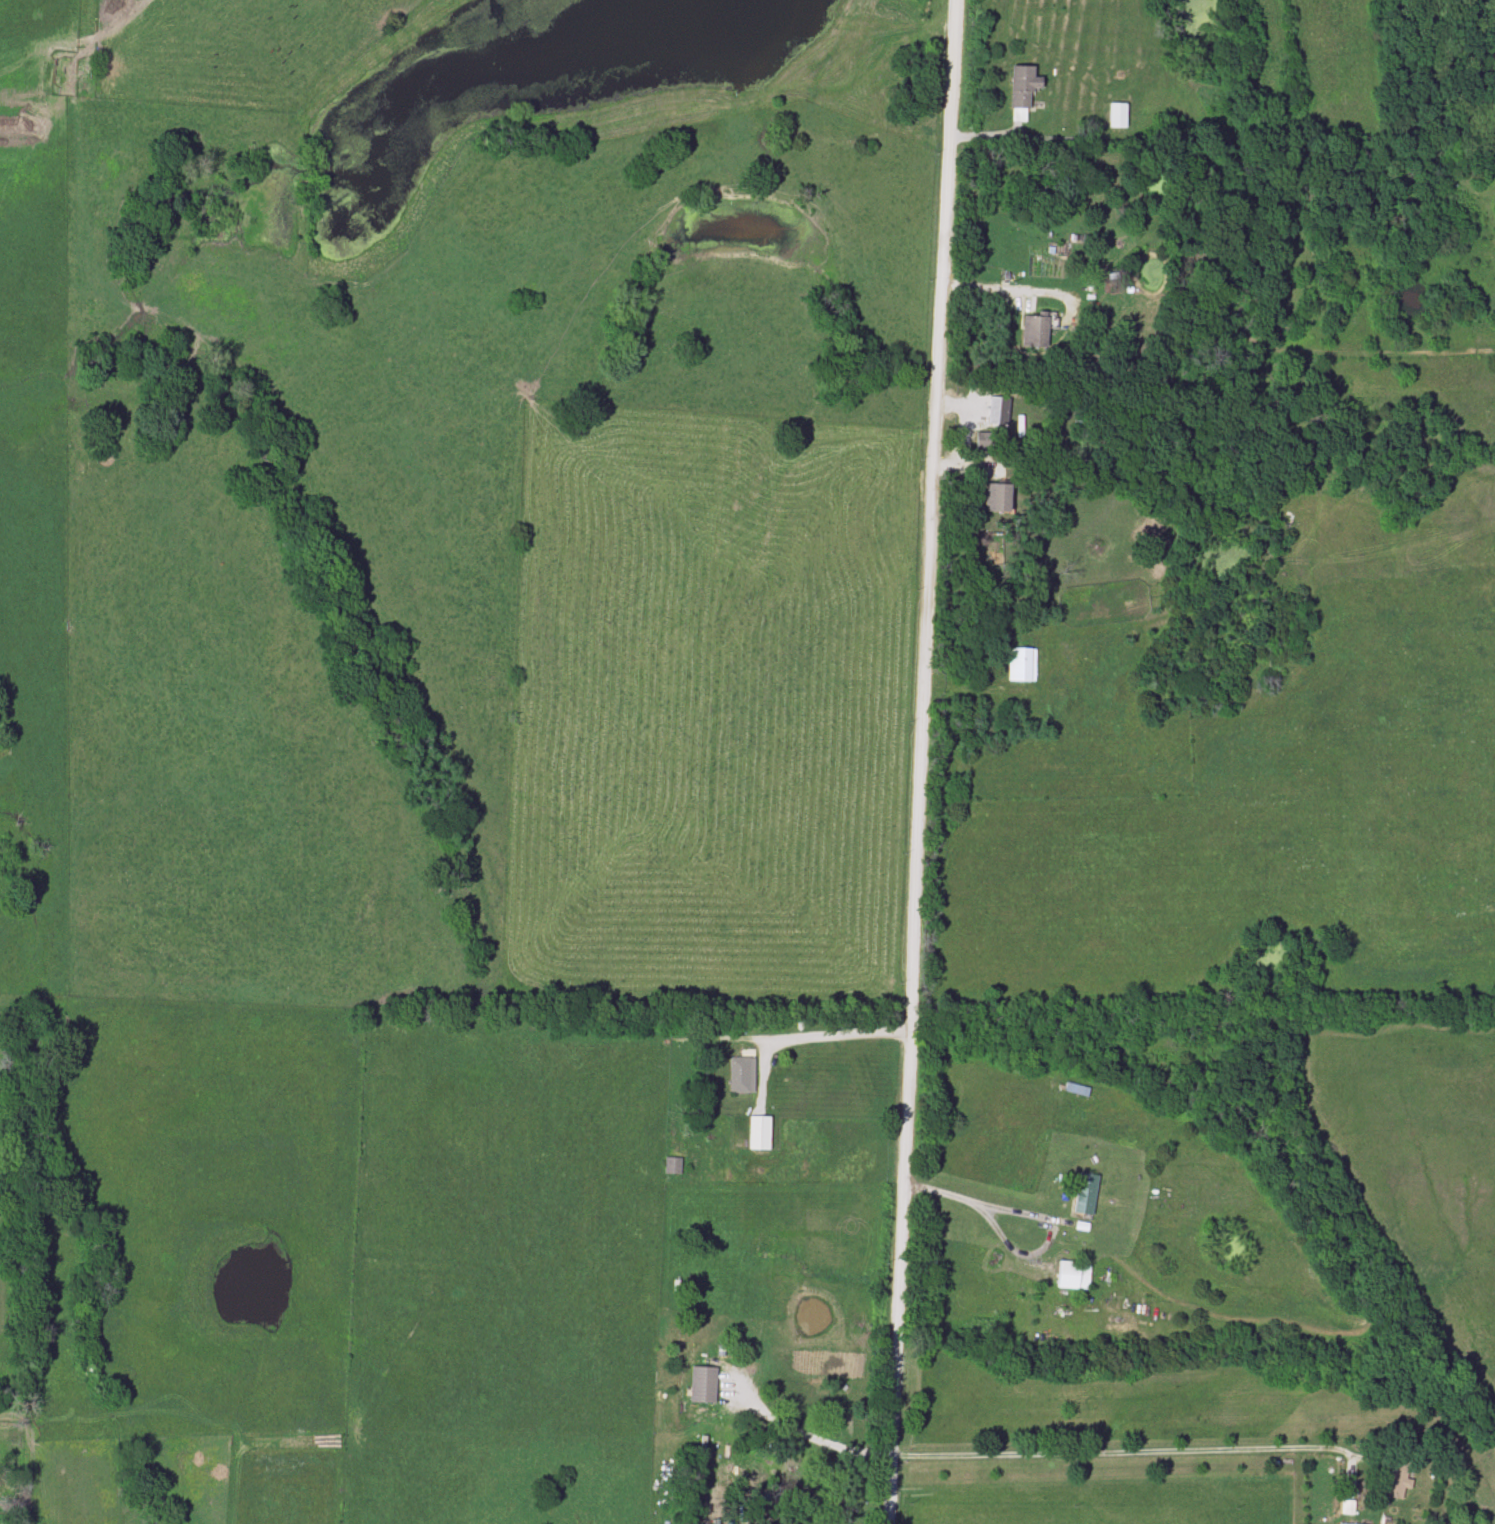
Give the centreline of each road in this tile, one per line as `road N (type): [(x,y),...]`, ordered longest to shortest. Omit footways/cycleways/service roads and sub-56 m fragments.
road 1 (residential): [(890,1523),(957,0)]

